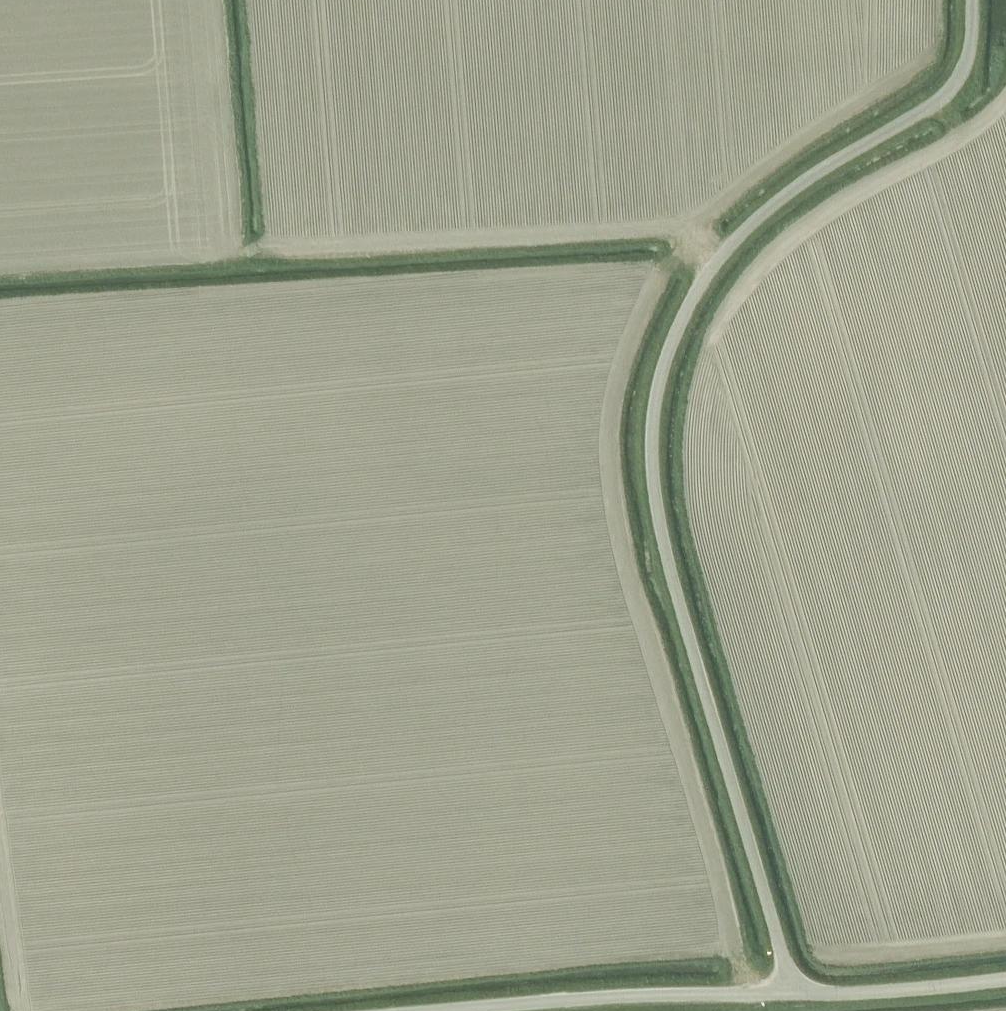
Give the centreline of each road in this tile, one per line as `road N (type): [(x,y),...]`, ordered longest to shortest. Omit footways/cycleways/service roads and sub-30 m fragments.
road 1 (unclassified): [(794,990),(664,545),(654,486),(656,397),(680,323),(724,252),(810,176),(954,86),(971,45),(972,0)]
road 2 (unclassified): [(433,1010),(794,990)]
road 3 (unclassified): [(1005,978),(794,990)]

